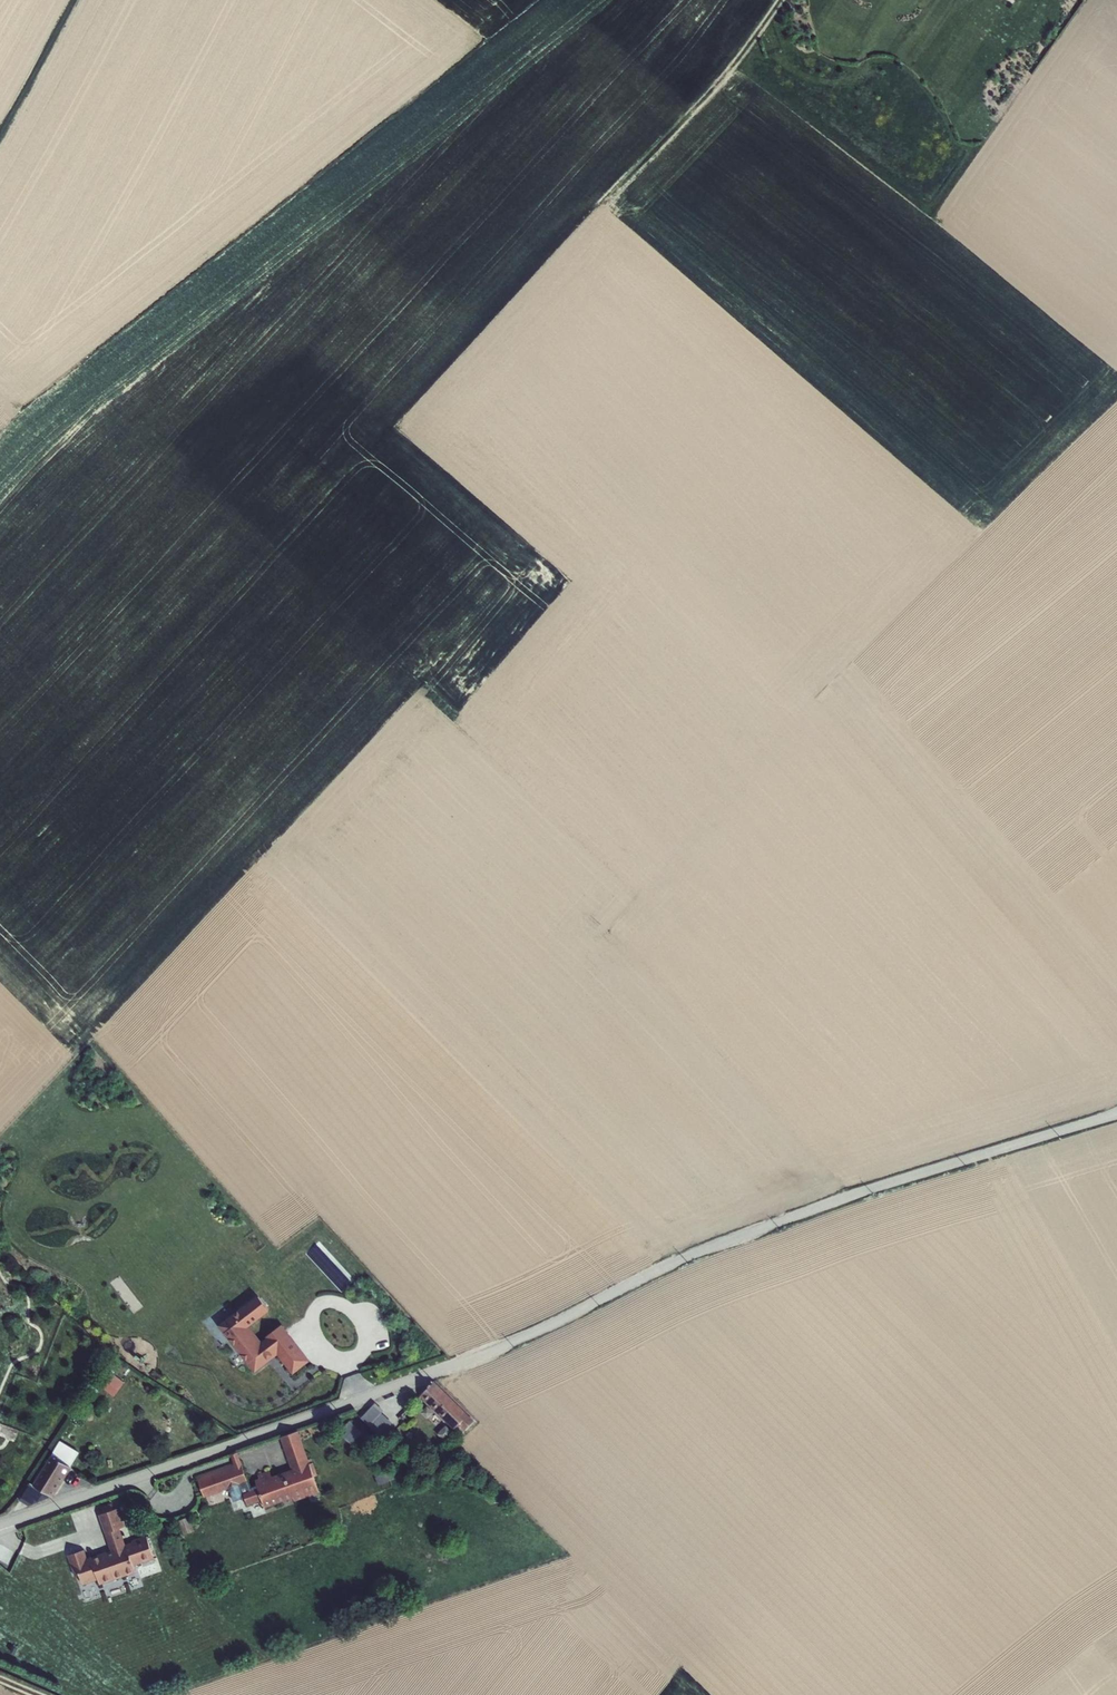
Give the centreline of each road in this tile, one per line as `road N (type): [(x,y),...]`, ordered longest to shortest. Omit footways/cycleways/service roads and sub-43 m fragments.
road 1 (residential): [(1116,1118),(752,1226),(0,1525)]
road 2 (track): [(76,0),(0,134)]
road 3 (track): [(778,0),(727,75),(684,119)]

